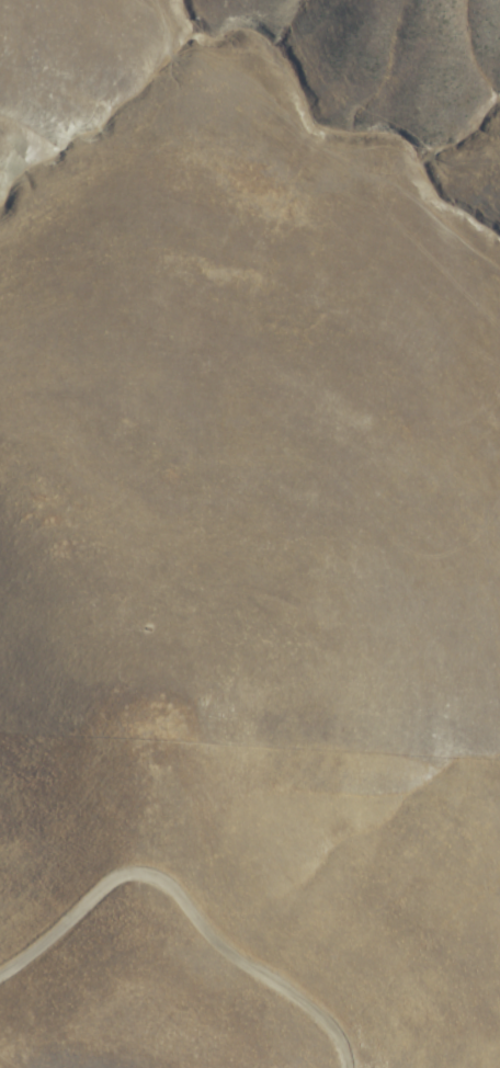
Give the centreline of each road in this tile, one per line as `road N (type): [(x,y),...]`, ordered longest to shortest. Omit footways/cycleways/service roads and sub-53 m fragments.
road 1 (track): [(336,1067),(333,1038),(317,1010),(204,934),(138,853),(104,864),(0,971)]

